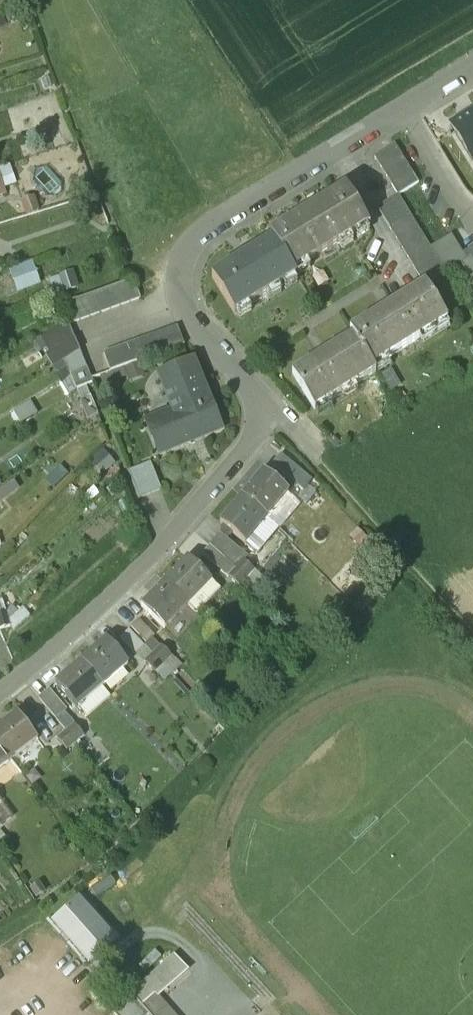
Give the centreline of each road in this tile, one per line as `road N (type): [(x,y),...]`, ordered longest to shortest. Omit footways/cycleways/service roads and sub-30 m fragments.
road 1 (residential): [(0,700),(94,618),(234,473),(265,420),(183,317),(173,273),(194,234),(401,110)]
road 2 (track): [(265,420),(307,449),(472,639)]
road 3 (residential): [(401,110),(472,224)]

